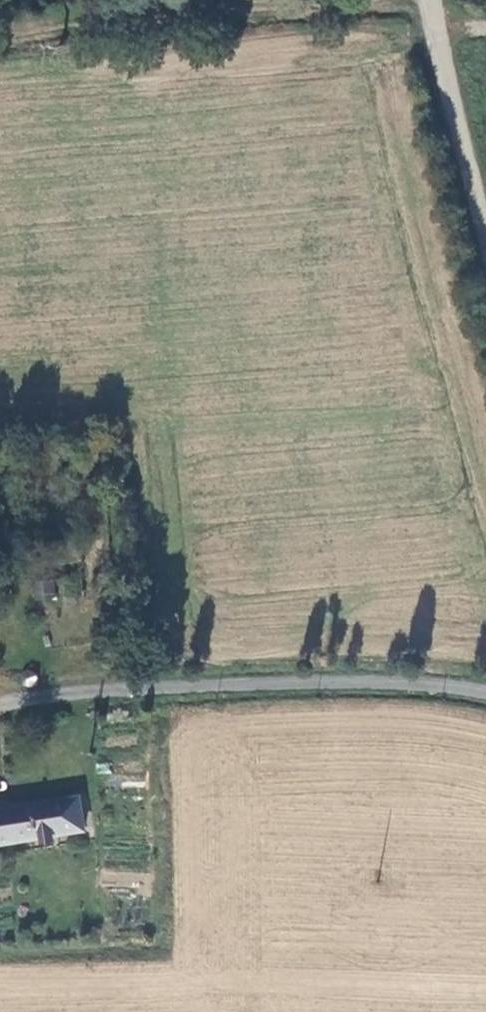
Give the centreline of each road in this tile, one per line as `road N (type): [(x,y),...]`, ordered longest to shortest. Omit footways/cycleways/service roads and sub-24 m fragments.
road 1 (unclassified): [(485,692),(415,681),(336,682),(0,701)]
road 2 (tertiary): [(485,223),(432,0)]
road 3 (track): [(145,0),(0,8)]

